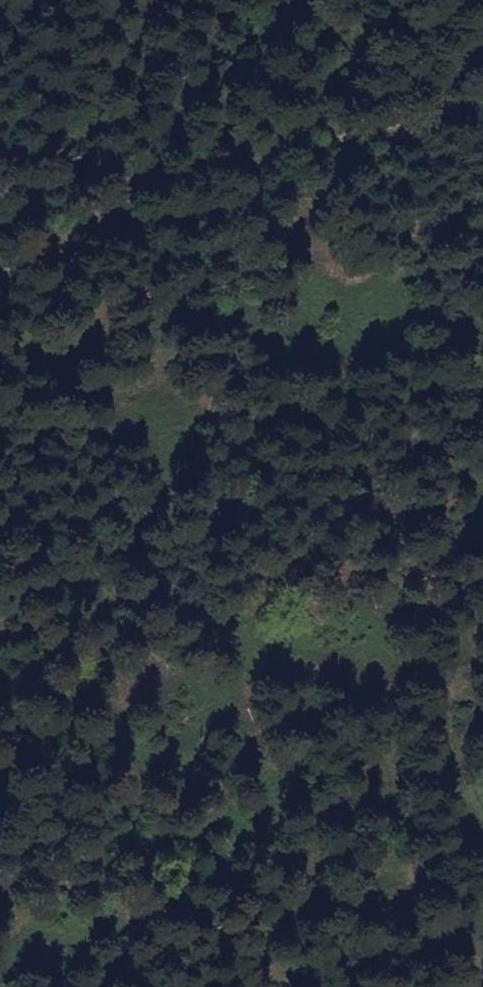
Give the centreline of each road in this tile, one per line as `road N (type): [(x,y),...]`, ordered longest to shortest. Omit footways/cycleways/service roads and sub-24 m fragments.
road 1 (track): [(482,119),(348,153),(0,198)]

